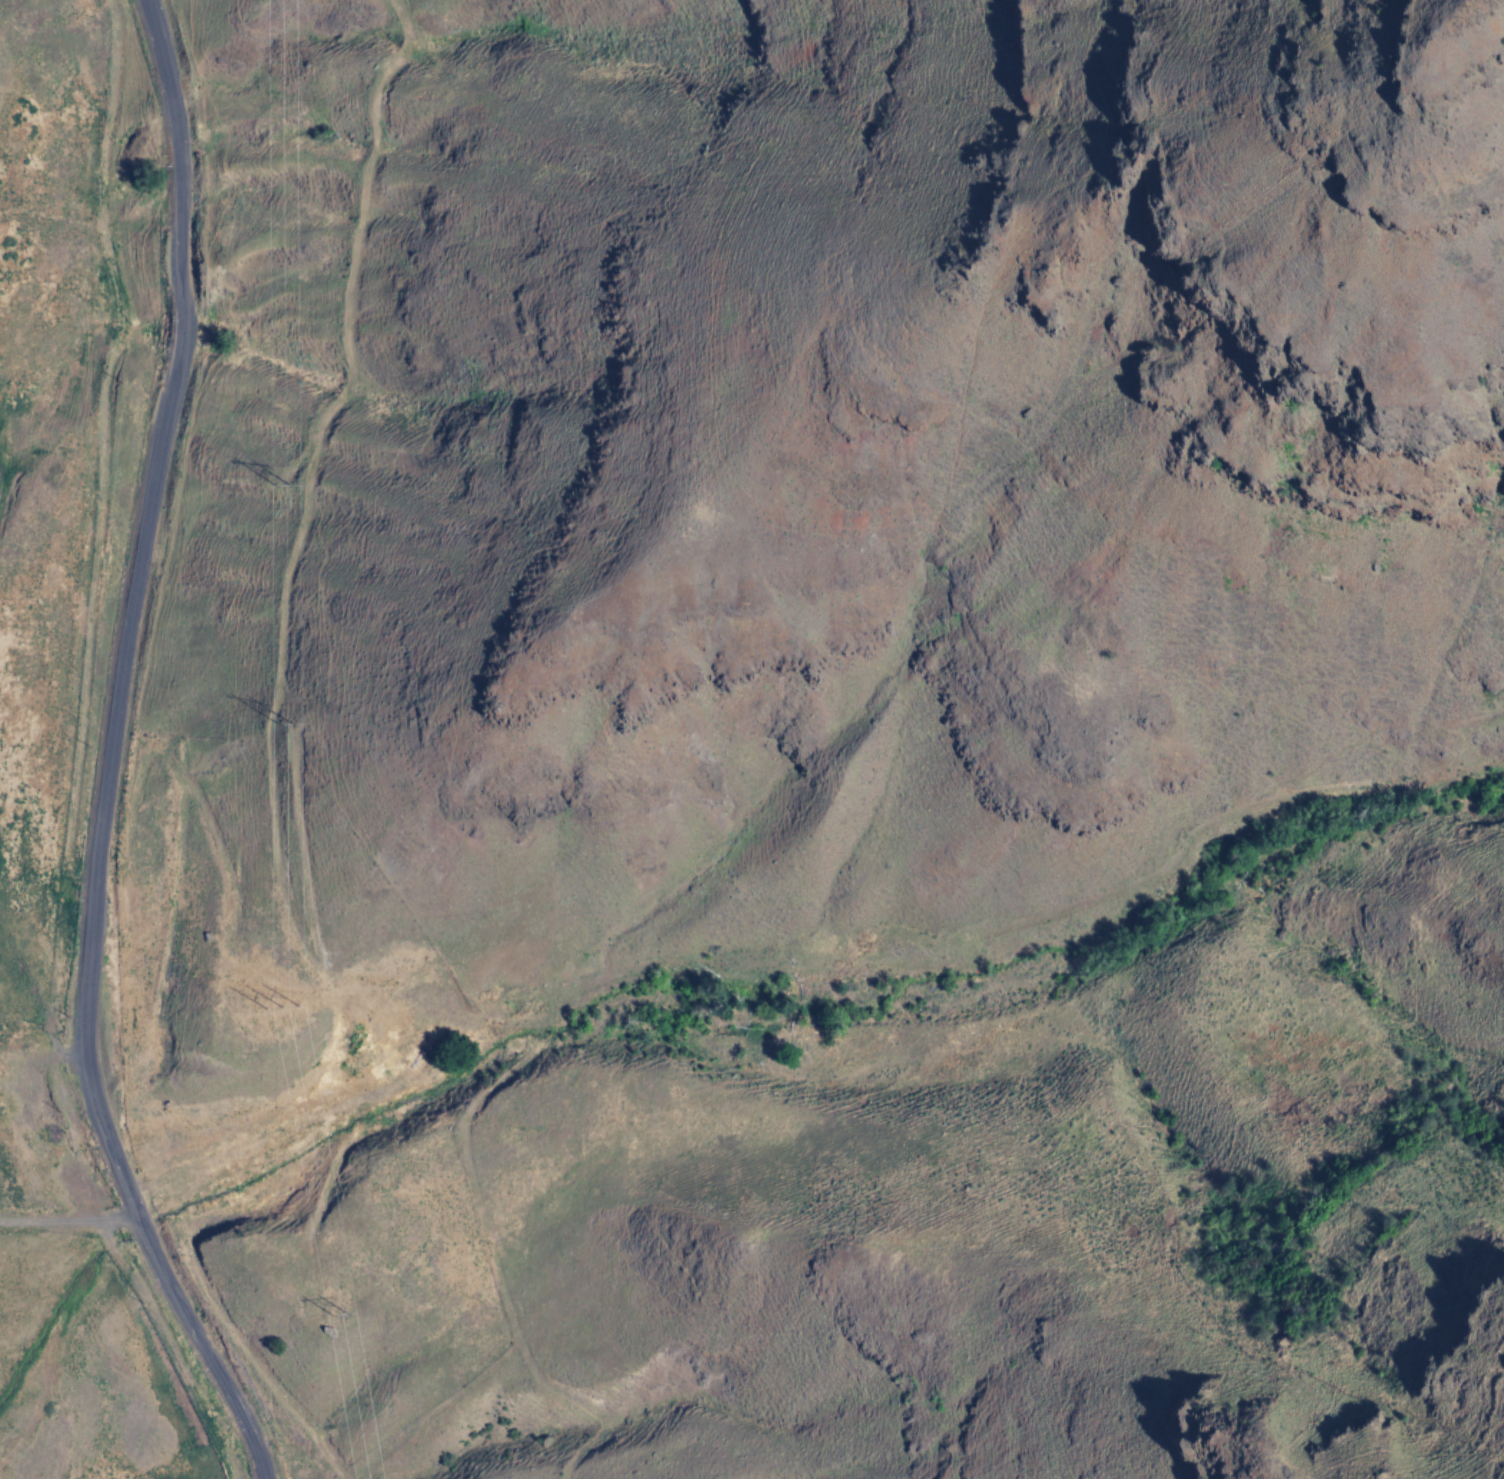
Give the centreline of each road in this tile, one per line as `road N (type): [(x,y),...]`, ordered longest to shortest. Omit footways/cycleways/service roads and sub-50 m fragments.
road 1 (residential): [(257,1478),(246,1430),(102,1147),(76,1042),(96,828),(182,342),(180,148),(141,0)]

